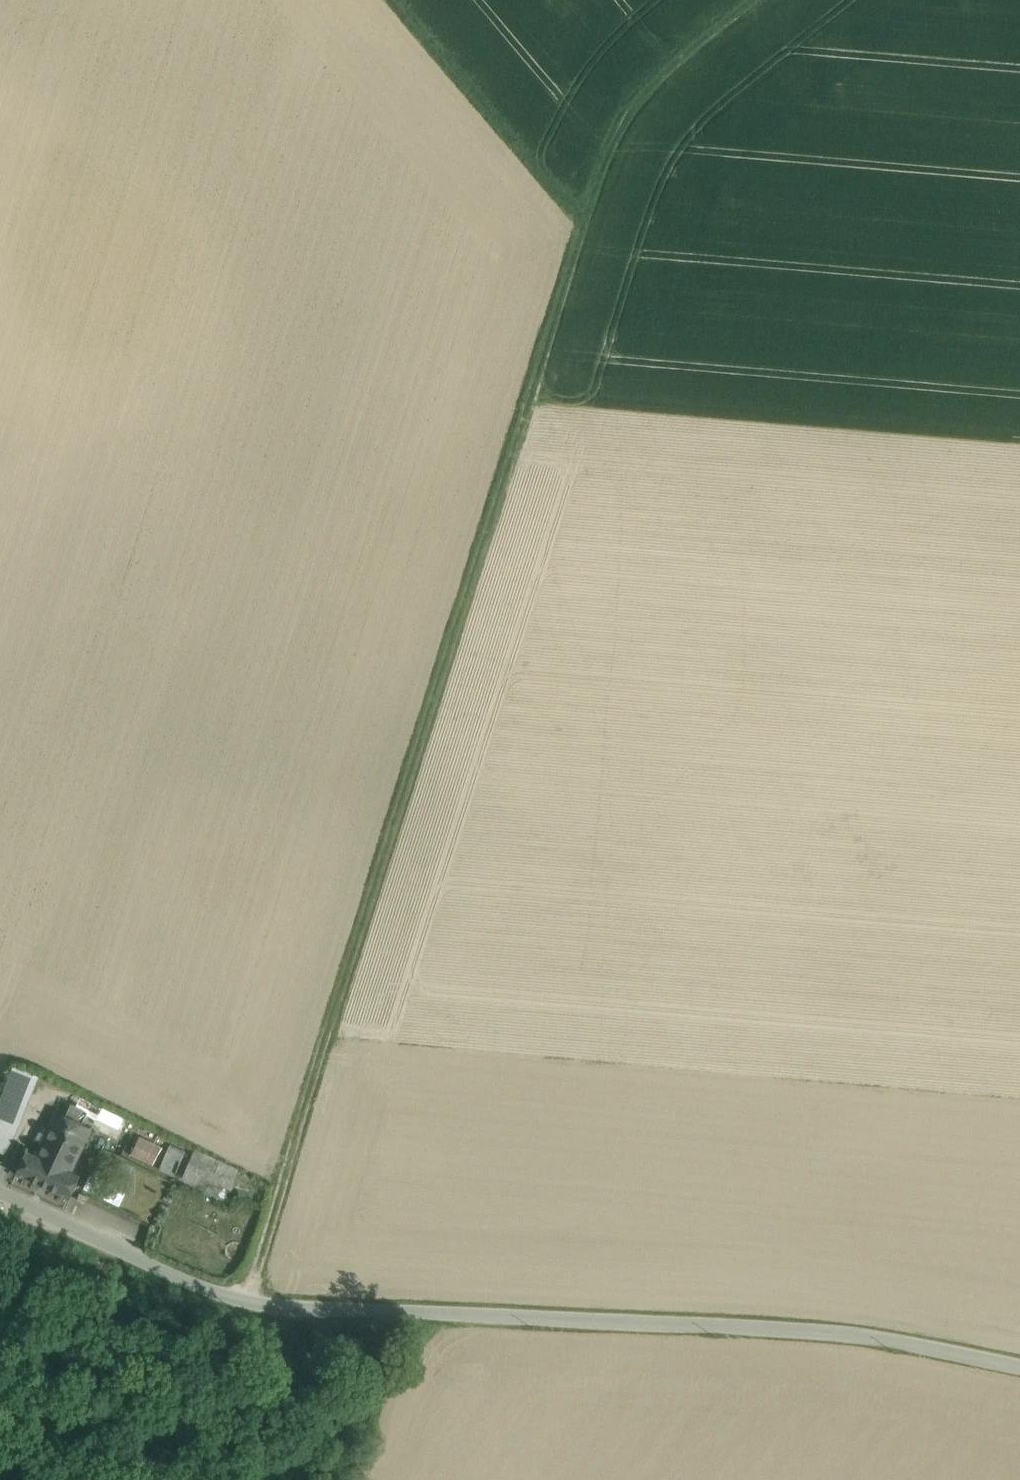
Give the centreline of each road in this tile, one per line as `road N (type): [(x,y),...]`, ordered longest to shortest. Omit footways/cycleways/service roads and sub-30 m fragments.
road 1 (track): [(754,0),(623,102),(239,1306)]
road 2 (unclassified): [(1019,1369),(861,1336),(239,1306),(0,1189)]
road 3 (track): [(586,219),(394,0)]

